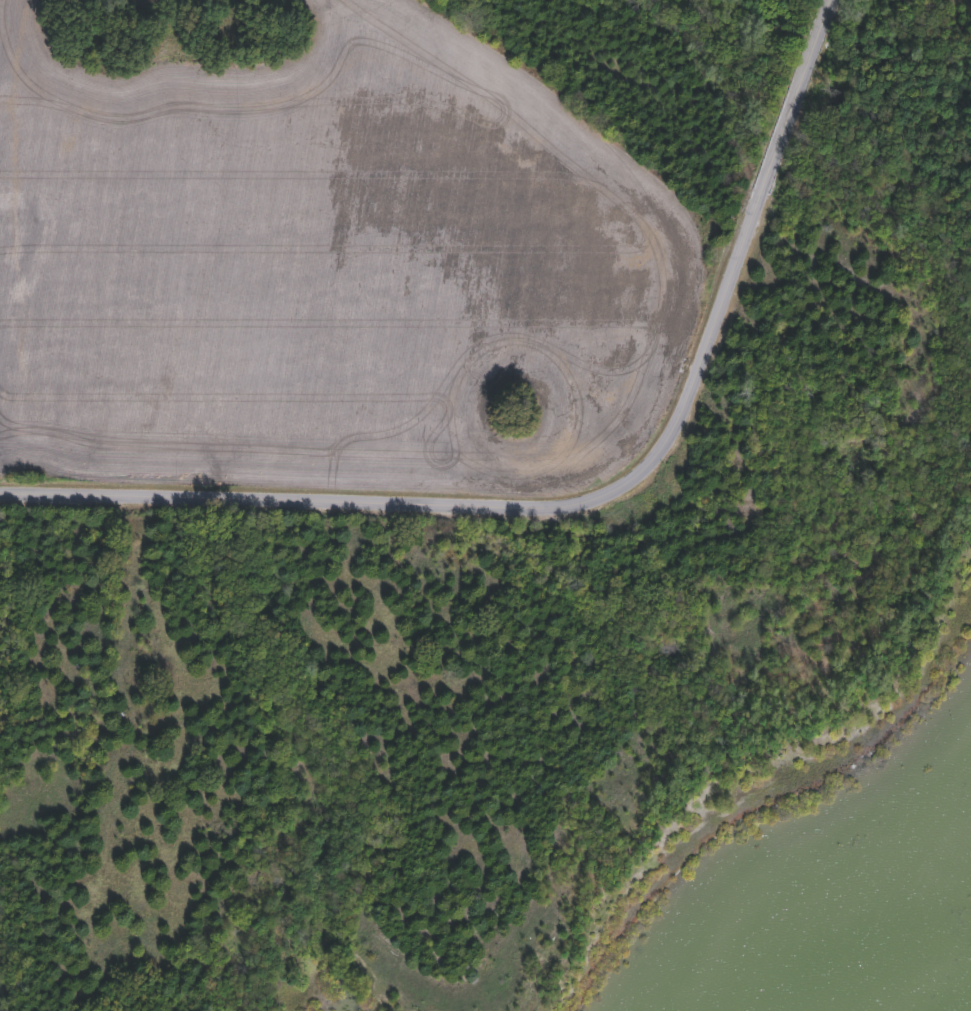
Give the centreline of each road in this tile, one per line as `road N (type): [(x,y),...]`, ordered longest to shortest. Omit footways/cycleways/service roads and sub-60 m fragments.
road 1 (residential): [(0,494),(577,507),(643,476),(683,412),(833,0)]

